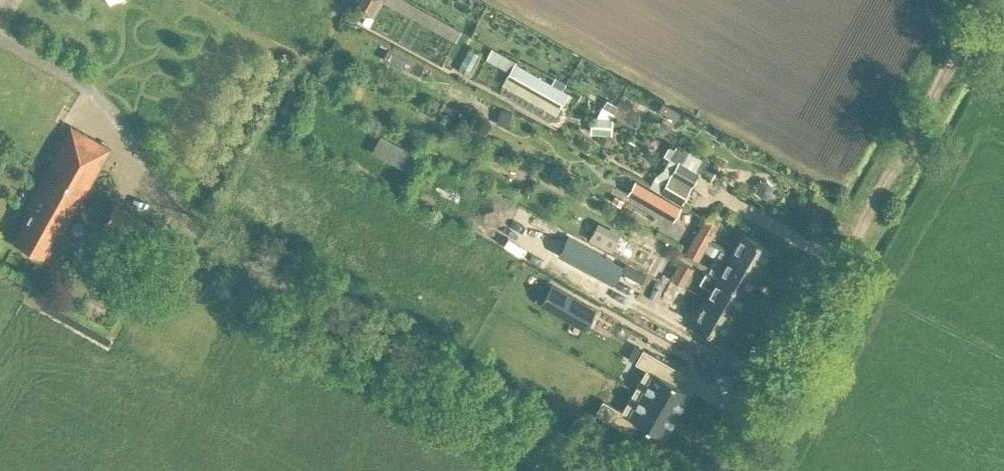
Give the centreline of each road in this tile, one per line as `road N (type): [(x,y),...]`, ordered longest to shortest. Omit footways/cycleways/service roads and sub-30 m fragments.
road 1 (unclassified): [(723,470),(875,197)]
road 2 (track): [(875,197),(985,0)]

